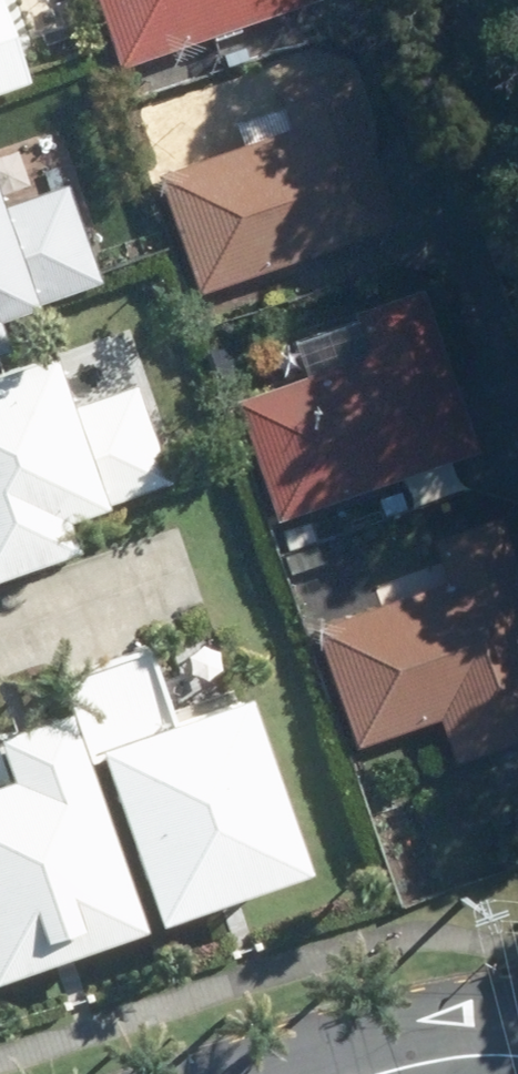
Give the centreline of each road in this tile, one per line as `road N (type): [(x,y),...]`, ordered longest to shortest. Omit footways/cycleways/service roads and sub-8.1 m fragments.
road 1 (residential): [(208,1073),(241,1064),(386,1070)]
road 2 (residential): [(386,1070),(517,1056)]

